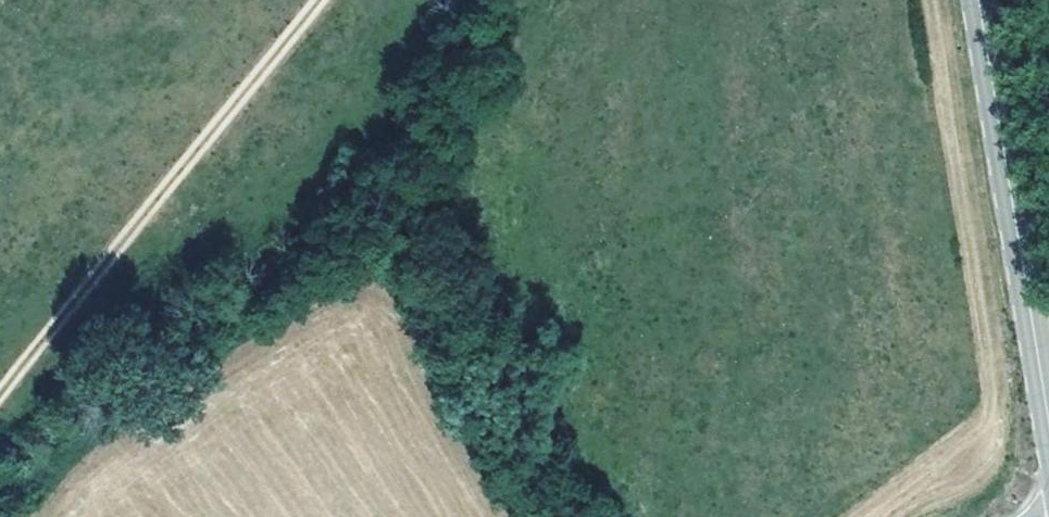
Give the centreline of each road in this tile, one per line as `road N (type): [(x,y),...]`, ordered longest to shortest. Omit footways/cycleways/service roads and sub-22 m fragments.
road 1 (track): [(0,408),(333,0)]
road 2 (tertiary): [(978,0),(1048,424)]

